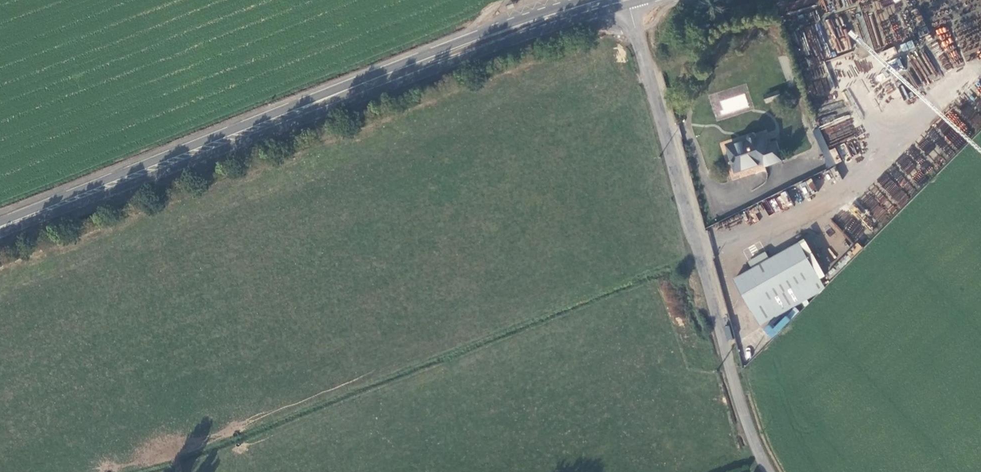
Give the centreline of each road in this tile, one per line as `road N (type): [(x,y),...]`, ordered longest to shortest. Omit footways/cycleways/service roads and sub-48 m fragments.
road 1 (secondary): [(0,228),(410,65),(606,0)]
road 2 (unclassified): [(766,471),(745,422),(629,0)]

